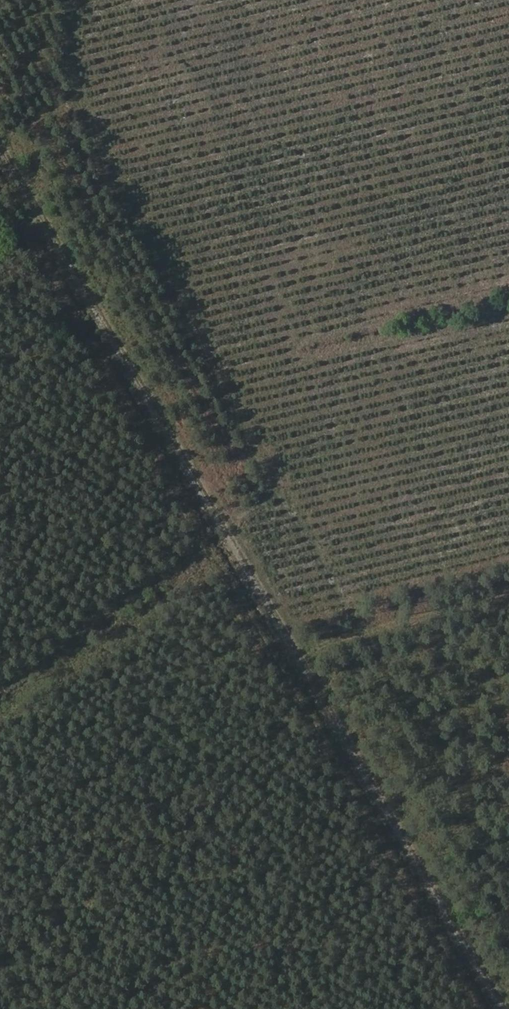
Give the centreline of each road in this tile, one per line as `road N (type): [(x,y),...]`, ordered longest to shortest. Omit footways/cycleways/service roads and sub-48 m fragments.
road 1 (track): [(508,998),(0,123)]
road 2 (track): [(508,863),(291,498),(126,195),(76,58),(78,0)]

